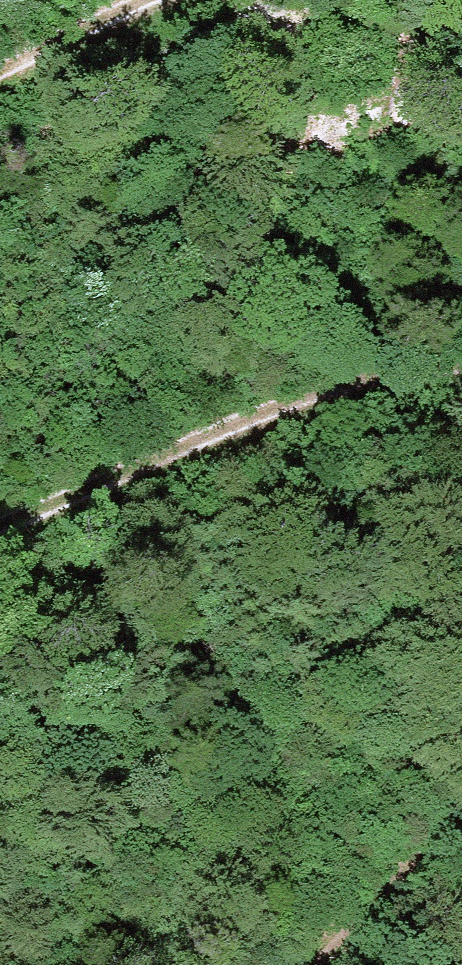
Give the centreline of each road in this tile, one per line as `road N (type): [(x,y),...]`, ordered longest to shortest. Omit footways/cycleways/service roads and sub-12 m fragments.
road 1 (track): [(461,364),(334,384),(221,425),(0,528)]
road 2 (track): [(308,964),(461,803)]
road 3 (track): [(0,74),(146,0)]

